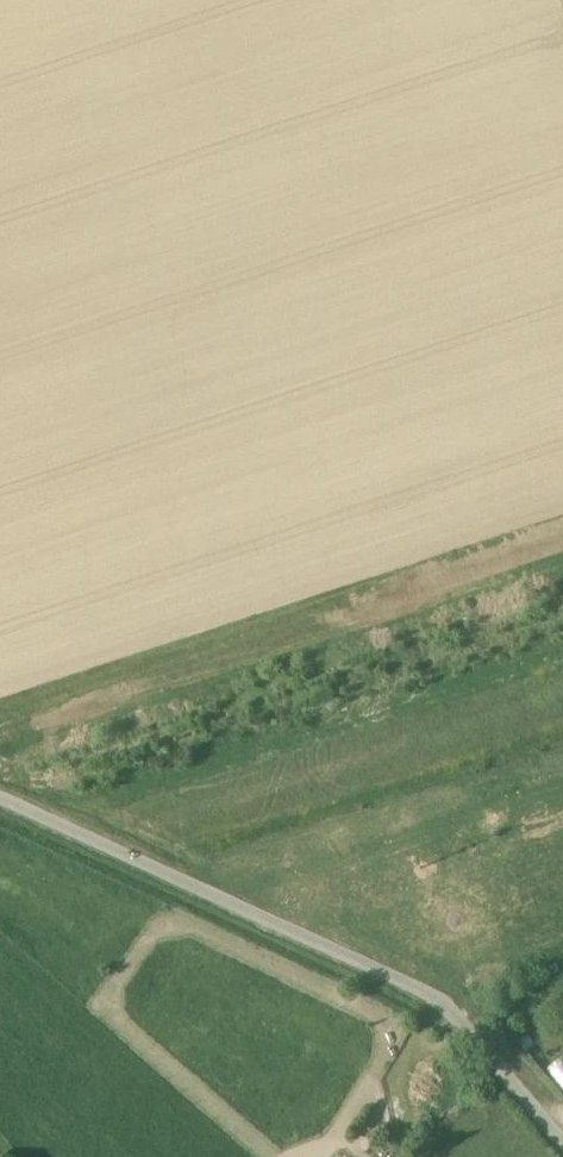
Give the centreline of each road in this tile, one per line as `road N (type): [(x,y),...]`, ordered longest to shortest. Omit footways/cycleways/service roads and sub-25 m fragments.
road 1 (track): [(0,793),(478,1014),(562,1118)]

